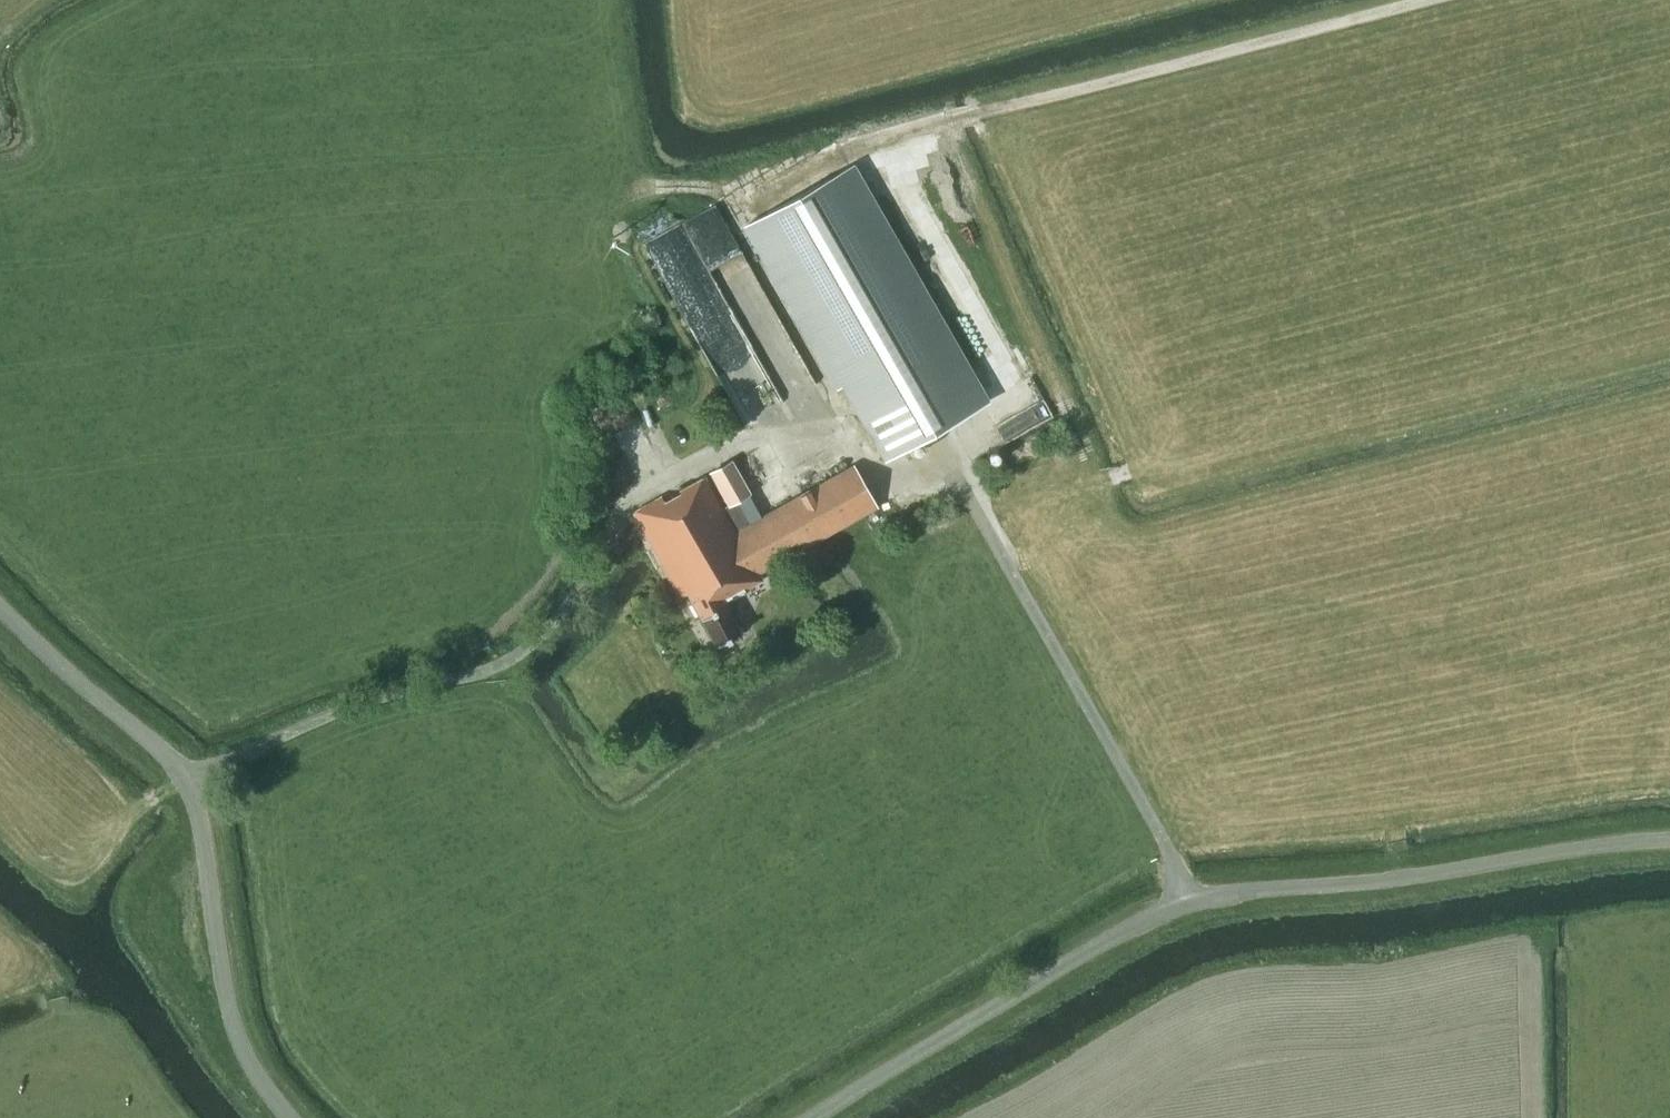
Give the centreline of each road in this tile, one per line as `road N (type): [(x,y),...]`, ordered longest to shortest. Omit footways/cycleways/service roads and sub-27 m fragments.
road 1 (track): [(1417,0),(899,136),(845,155),(733,218),(831,390),(839,443)]
road 2 (unclassified): [(1669,838),(1187,903),(1126,929),(813,1117)]
road 3 (unclassified): [(292,1117),(261,1084),(233,1024),(202,828),(184,779),(0,608)]
road 4 (track): [(881,148),(971,294),(1010,403),(945,442),(944,456)]

